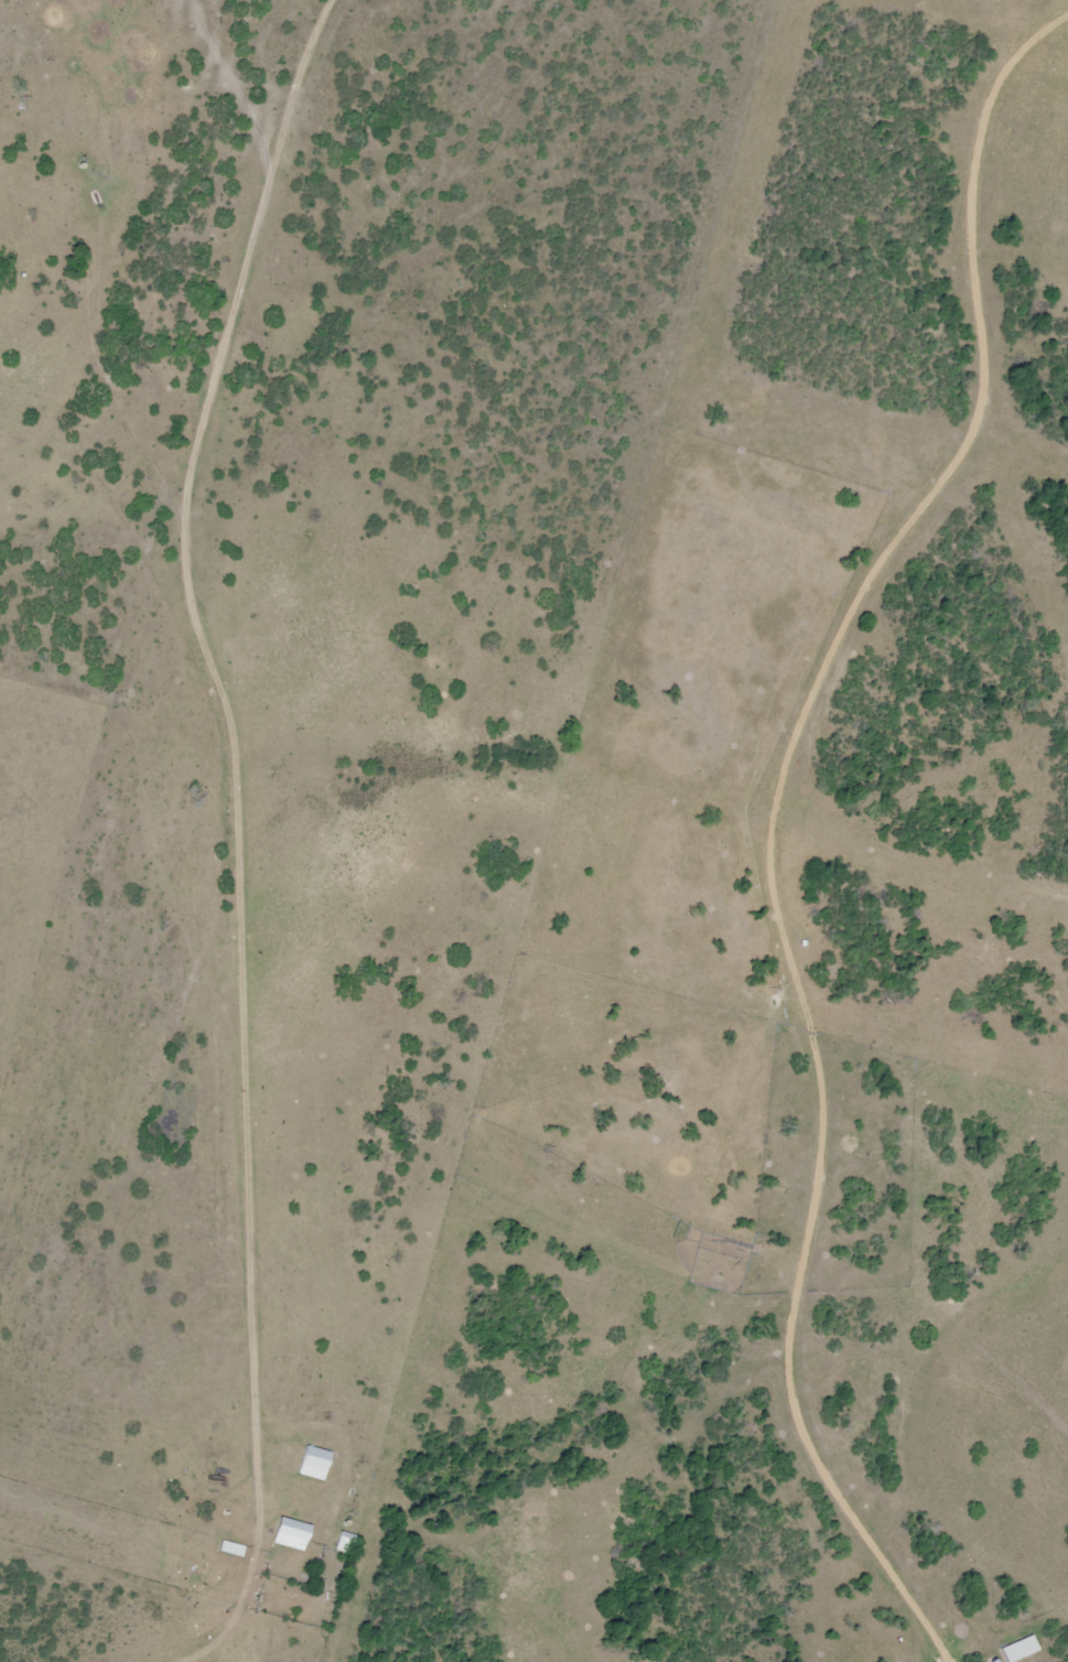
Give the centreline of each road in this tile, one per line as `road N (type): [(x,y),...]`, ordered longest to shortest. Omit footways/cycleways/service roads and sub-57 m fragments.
road 1 (track): [(188,1661),(274,1544),(248,1368),(261,799),(204,680),(186,565),(262,186),(303,62),(334,0)]

